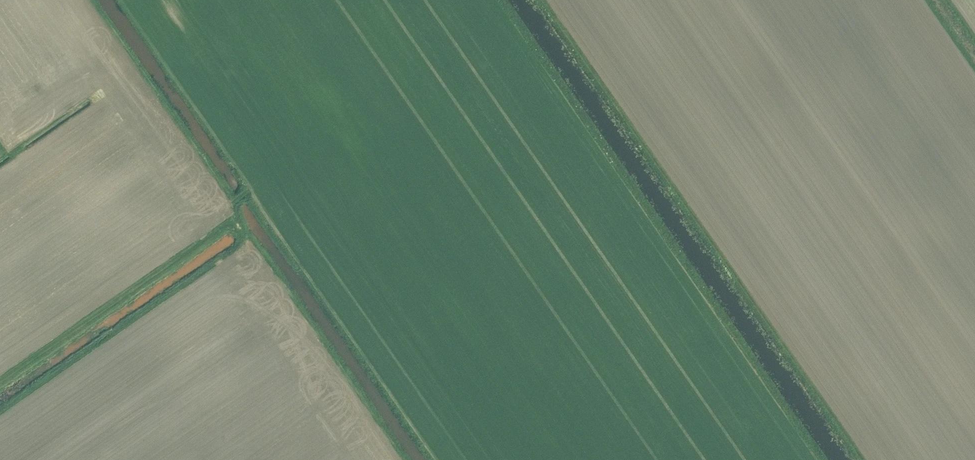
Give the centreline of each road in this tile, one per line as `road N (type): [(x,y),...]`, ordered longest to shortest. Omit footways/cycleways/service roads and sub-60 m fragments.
road 1 (track): [(812,459),(493,0)]

